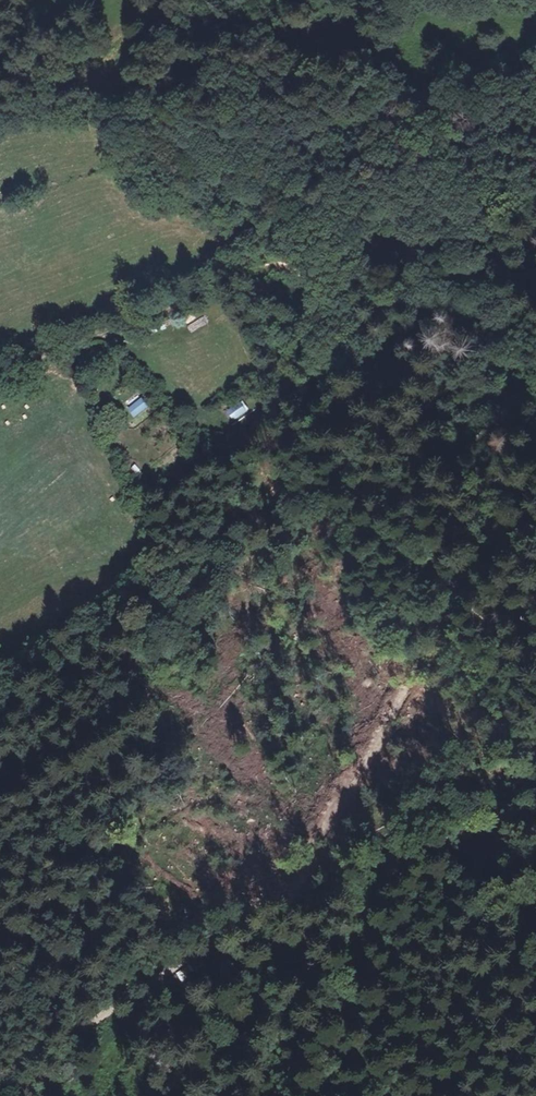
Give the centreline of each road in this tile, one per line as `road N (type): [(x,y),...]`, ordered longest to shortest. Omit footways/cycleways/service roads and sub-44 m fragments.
road 1 (track): [(0,387),(95,352),(219,283),(402,119),(502,61),(535,51)]
road 2 (track): [(535,791),(195,958),(72,1035),(5,1095)]

